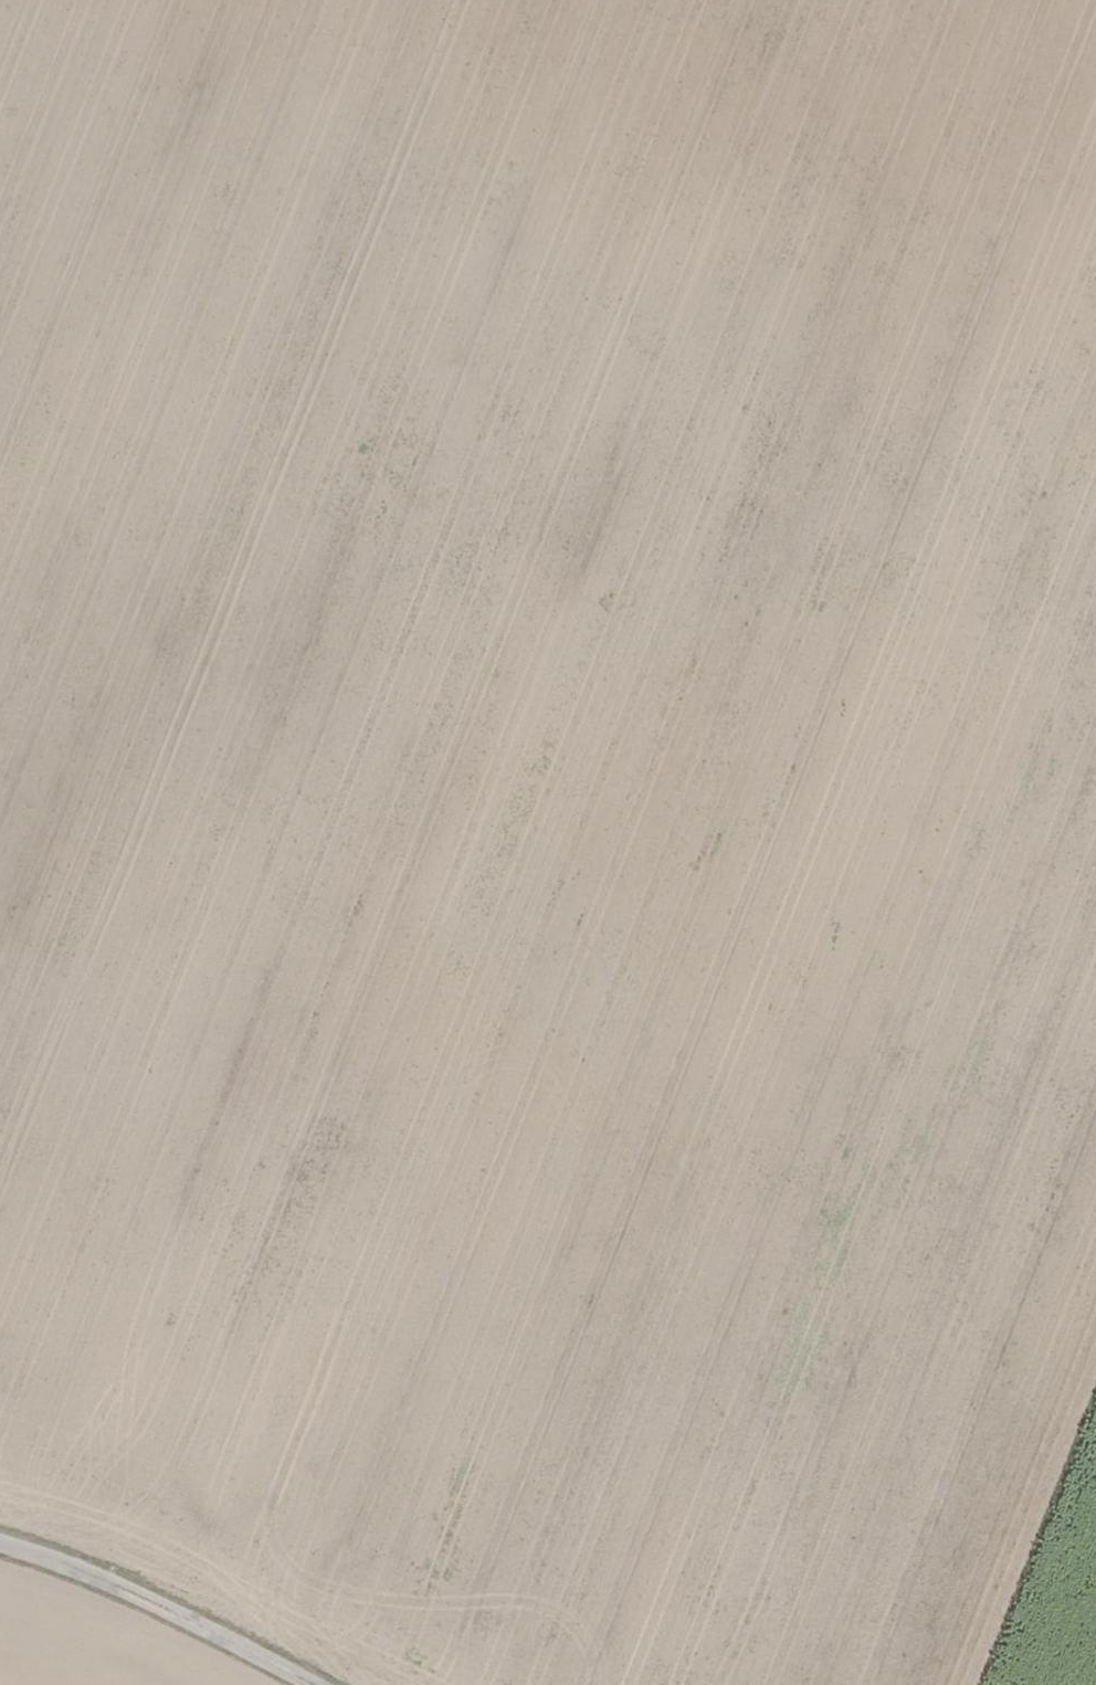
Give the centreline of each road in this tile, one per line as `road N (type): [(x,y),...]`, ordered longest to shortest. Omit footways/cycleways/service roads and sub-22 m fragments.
road 1 (track): [(300,1684),(59,1556),(0,1544)]

